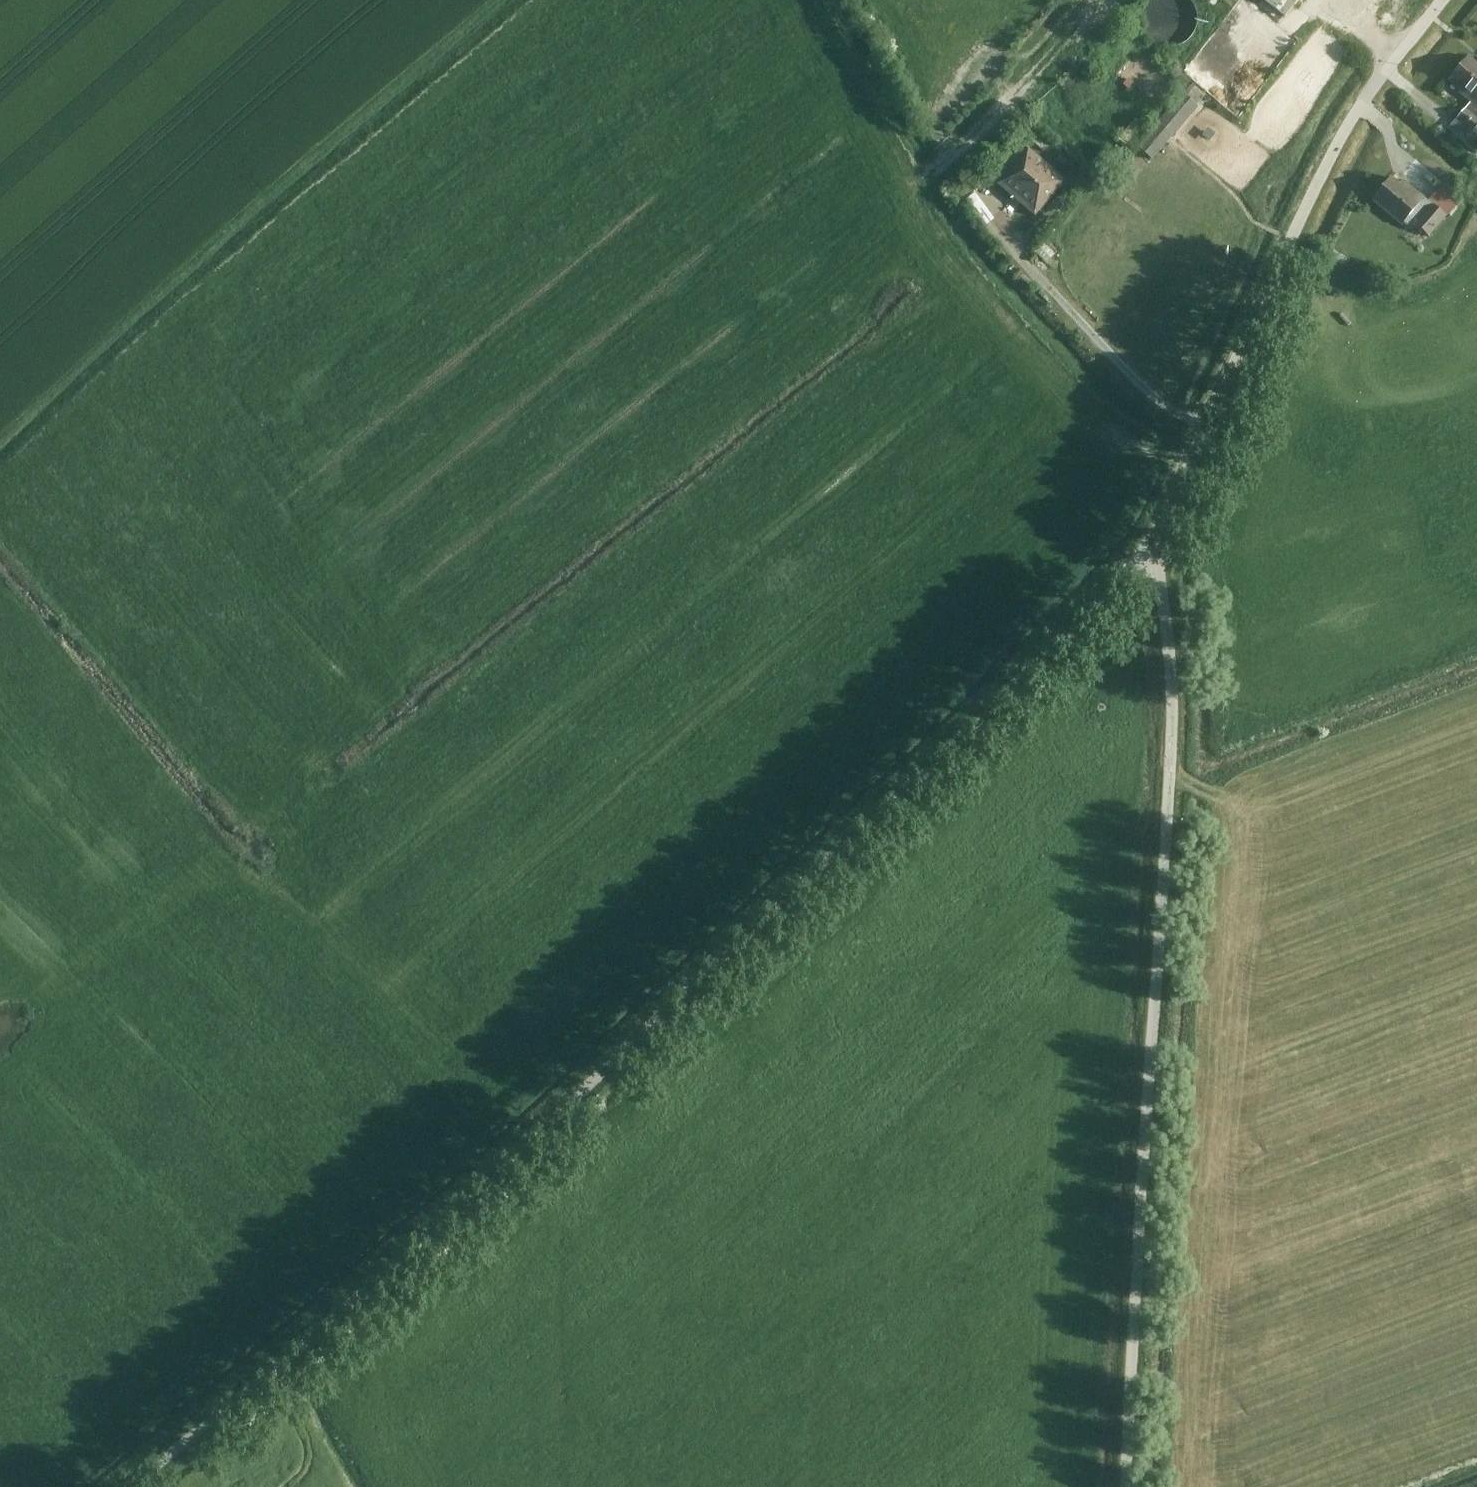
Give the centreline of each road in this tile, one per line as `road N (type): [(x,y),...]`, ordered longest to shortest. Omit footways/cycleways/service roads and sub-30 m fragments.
road 1 (residential): [(1142,554),(1323,164),(1390,59),(1439,0)]

